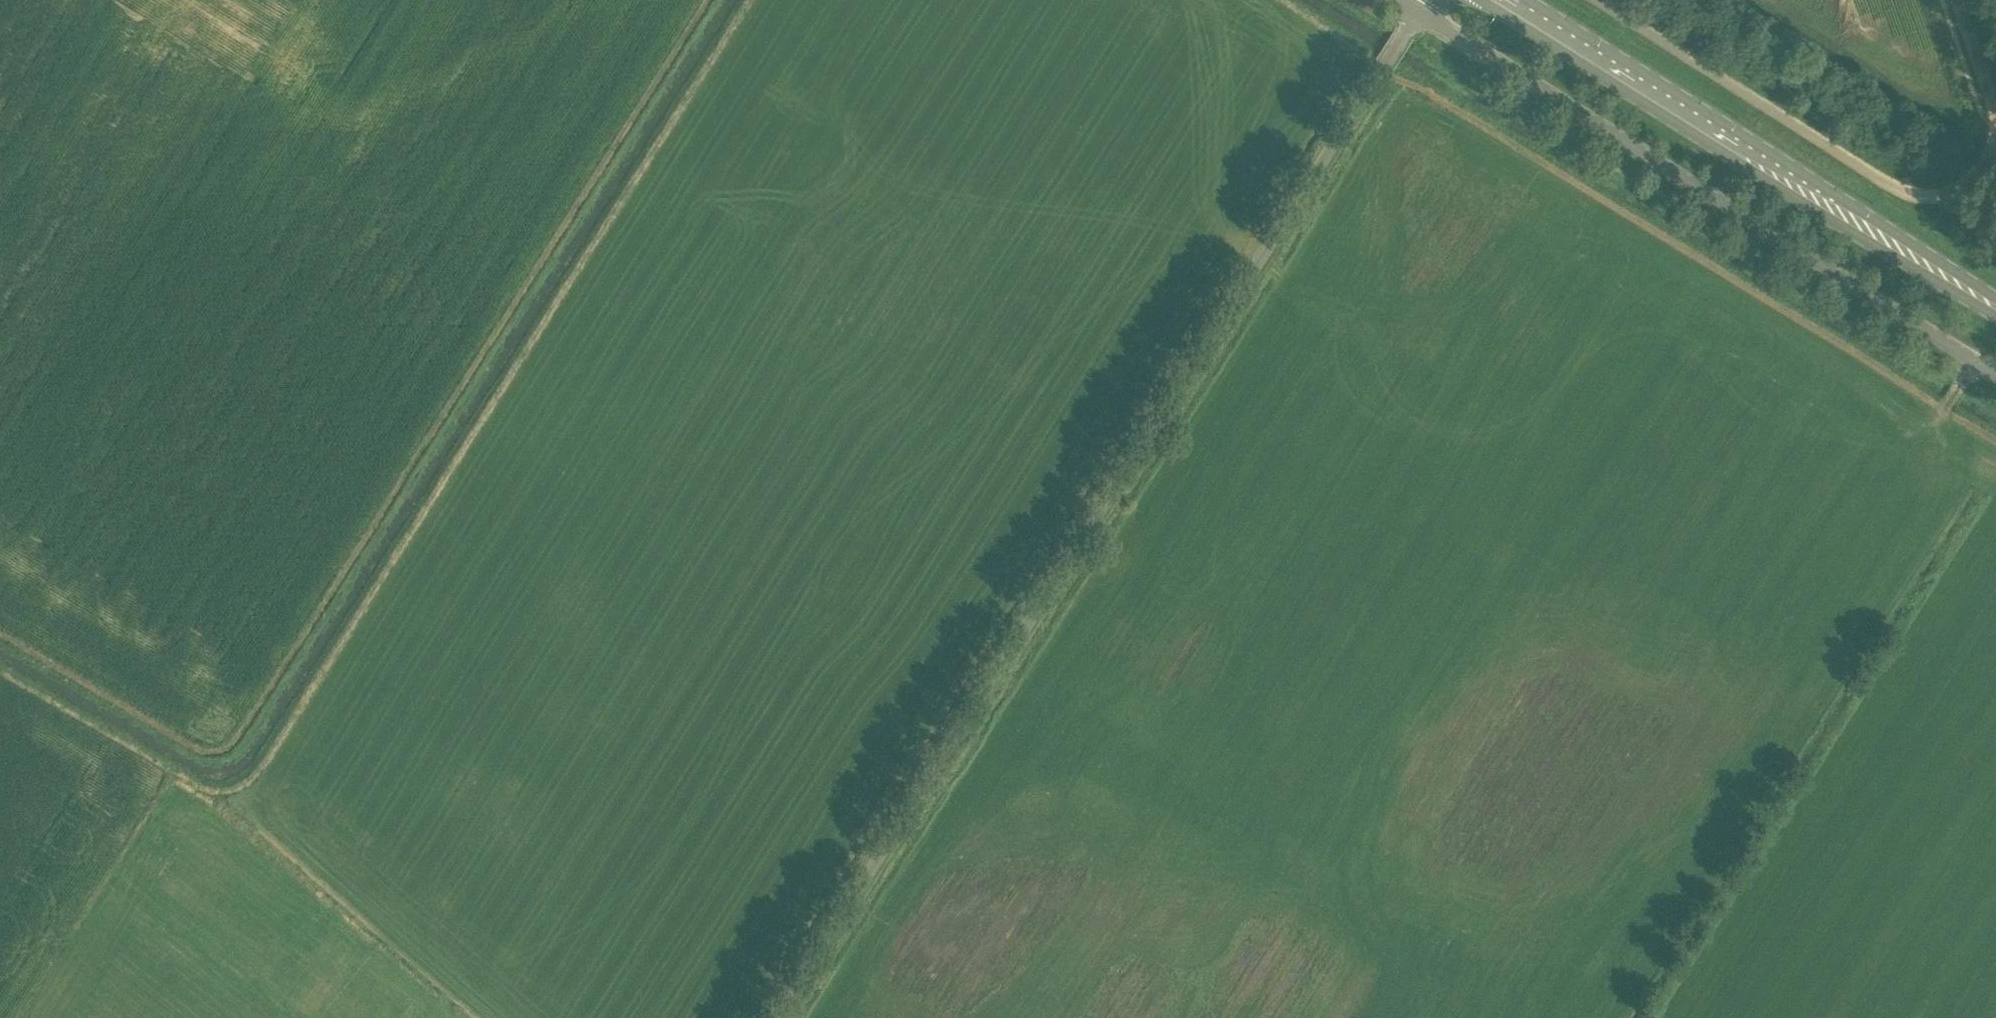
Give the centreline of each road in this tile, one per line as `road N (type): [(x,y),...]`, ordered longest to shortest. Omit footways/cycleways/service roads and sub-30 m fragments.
road 1 (unclassified): [(779,1017),(1419,11)]
road 2 (unclassified): [(1995,369),(1419,11)]
road 3 (primary): [(1995,305),(1517,0)]
road 4 (unclassified): [(1994,126),(1990,153),(1974,176),(1950,191),(1910,193),(1596,0)]
road 5 (track): [(1994,126),(1960,0)]

